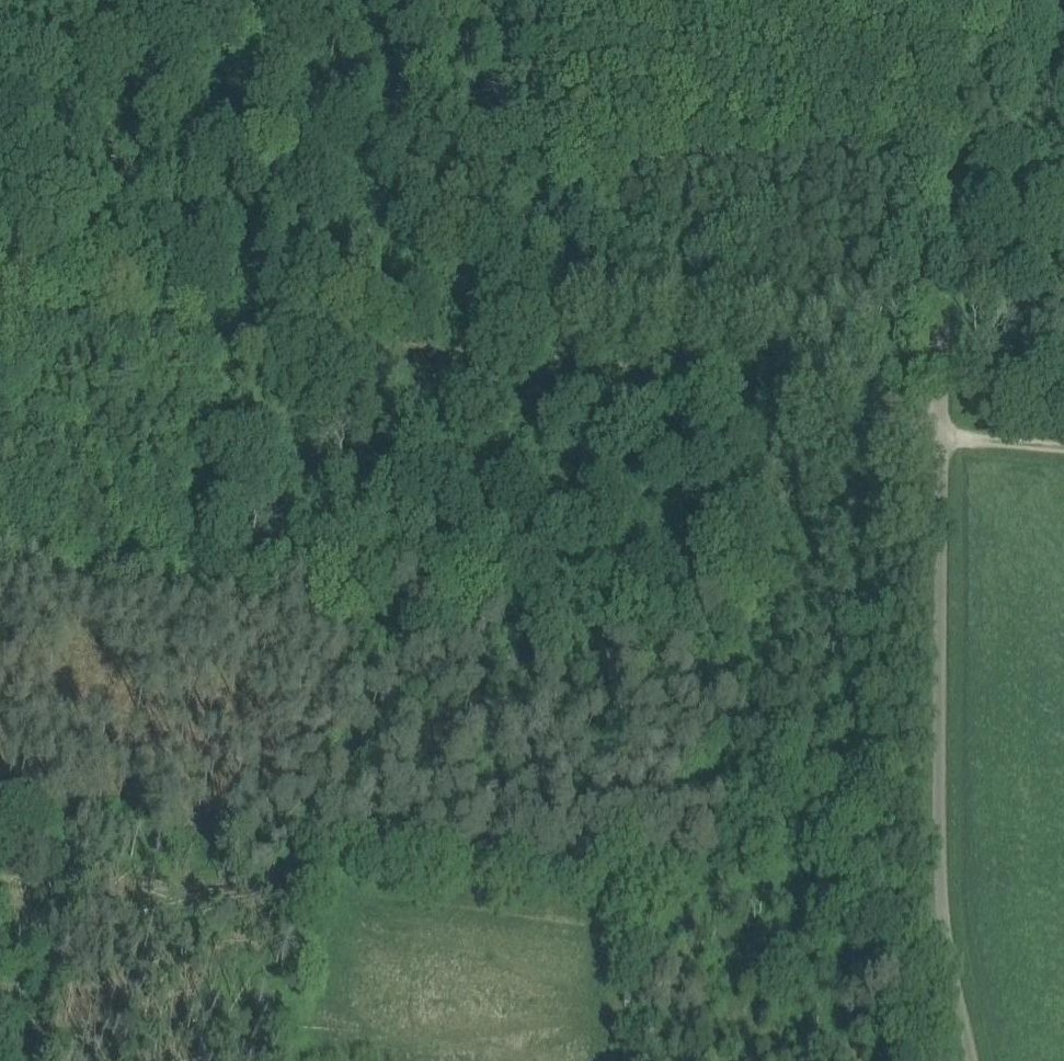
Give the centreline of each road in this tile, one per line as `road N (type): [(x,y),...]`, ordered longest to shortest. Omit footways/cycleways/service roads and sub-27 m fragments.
road 1 (track): [(1063,444),(0,348)]
road 2 (unclassified): [(939,0),(938,921),(975,1060)]

